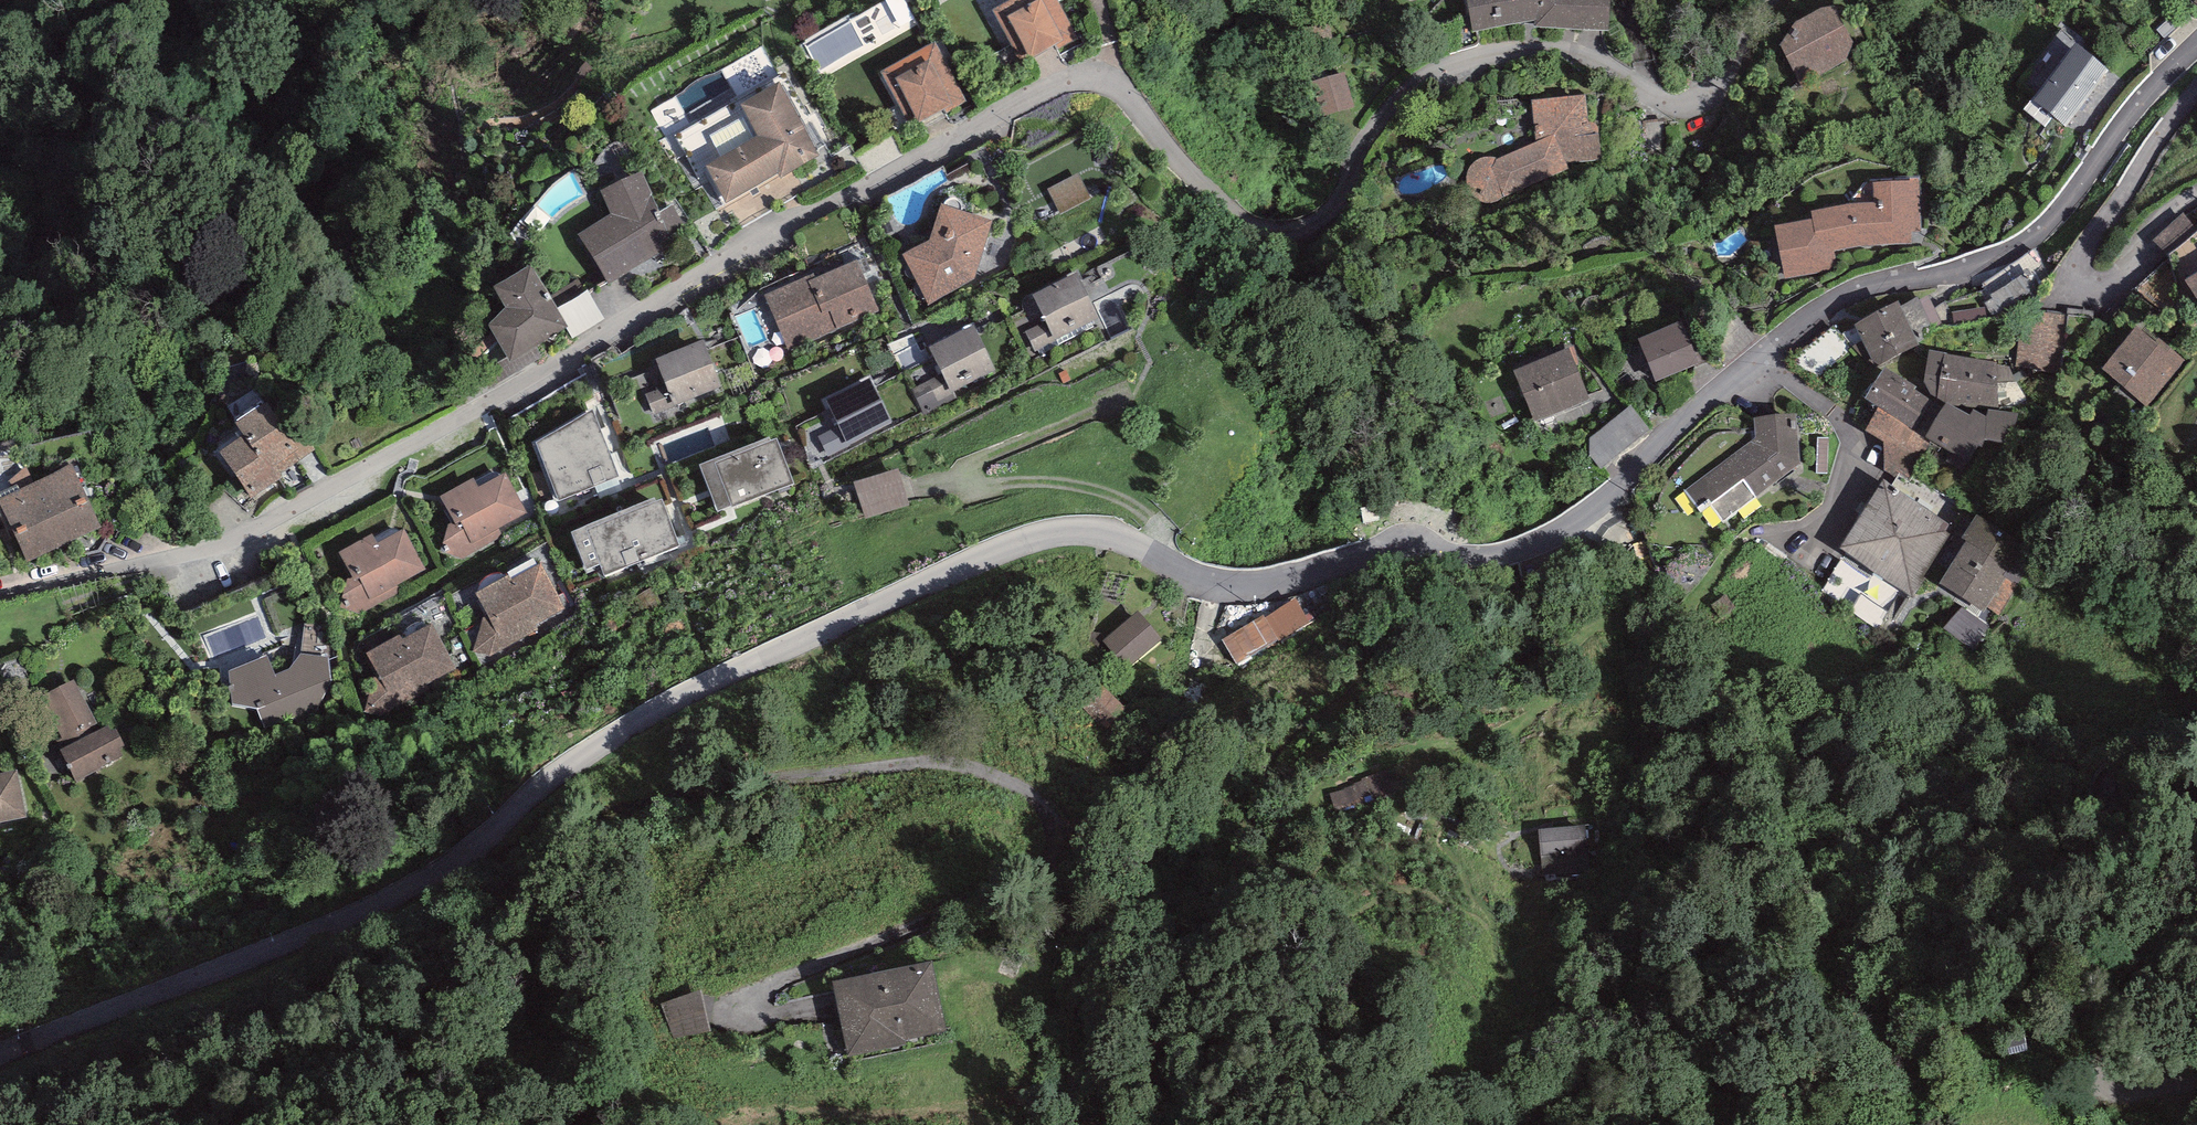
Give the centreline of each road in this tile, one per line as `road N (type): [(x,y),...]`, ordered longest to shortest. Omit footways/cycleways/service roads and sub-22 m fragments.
road 1 (tertiary): [(0,1056),(416,885),(568,765),(669,703),(1028,540),(1117,534),(1184,572),(1250,584),(1365,555),(1529,547),(1586,516),(1823,302),(1869,284),(1964,269),(2037,232),(2146,94),(2196,46)]
road 2 (residential): [(0,602),(251,535),(472,421),(738,249),(1058,85),(1091,78),(1112,83),(1236,217),(1261,229),(1308,228),(1327,217),(1343,177),(1391,105),(1433,69),(1532,51),(1576,53),(1686,107),(1719,84),(1767,0)]
road 3 (track): [(2196,944),(2160,965),(2132,994),(2097,1063),(2106,1091),(2125,1095),(2196,1080)]
road 4 (track): [(2196,746),(2132,765),(2113,790),(2133,809),(2196,804)]

